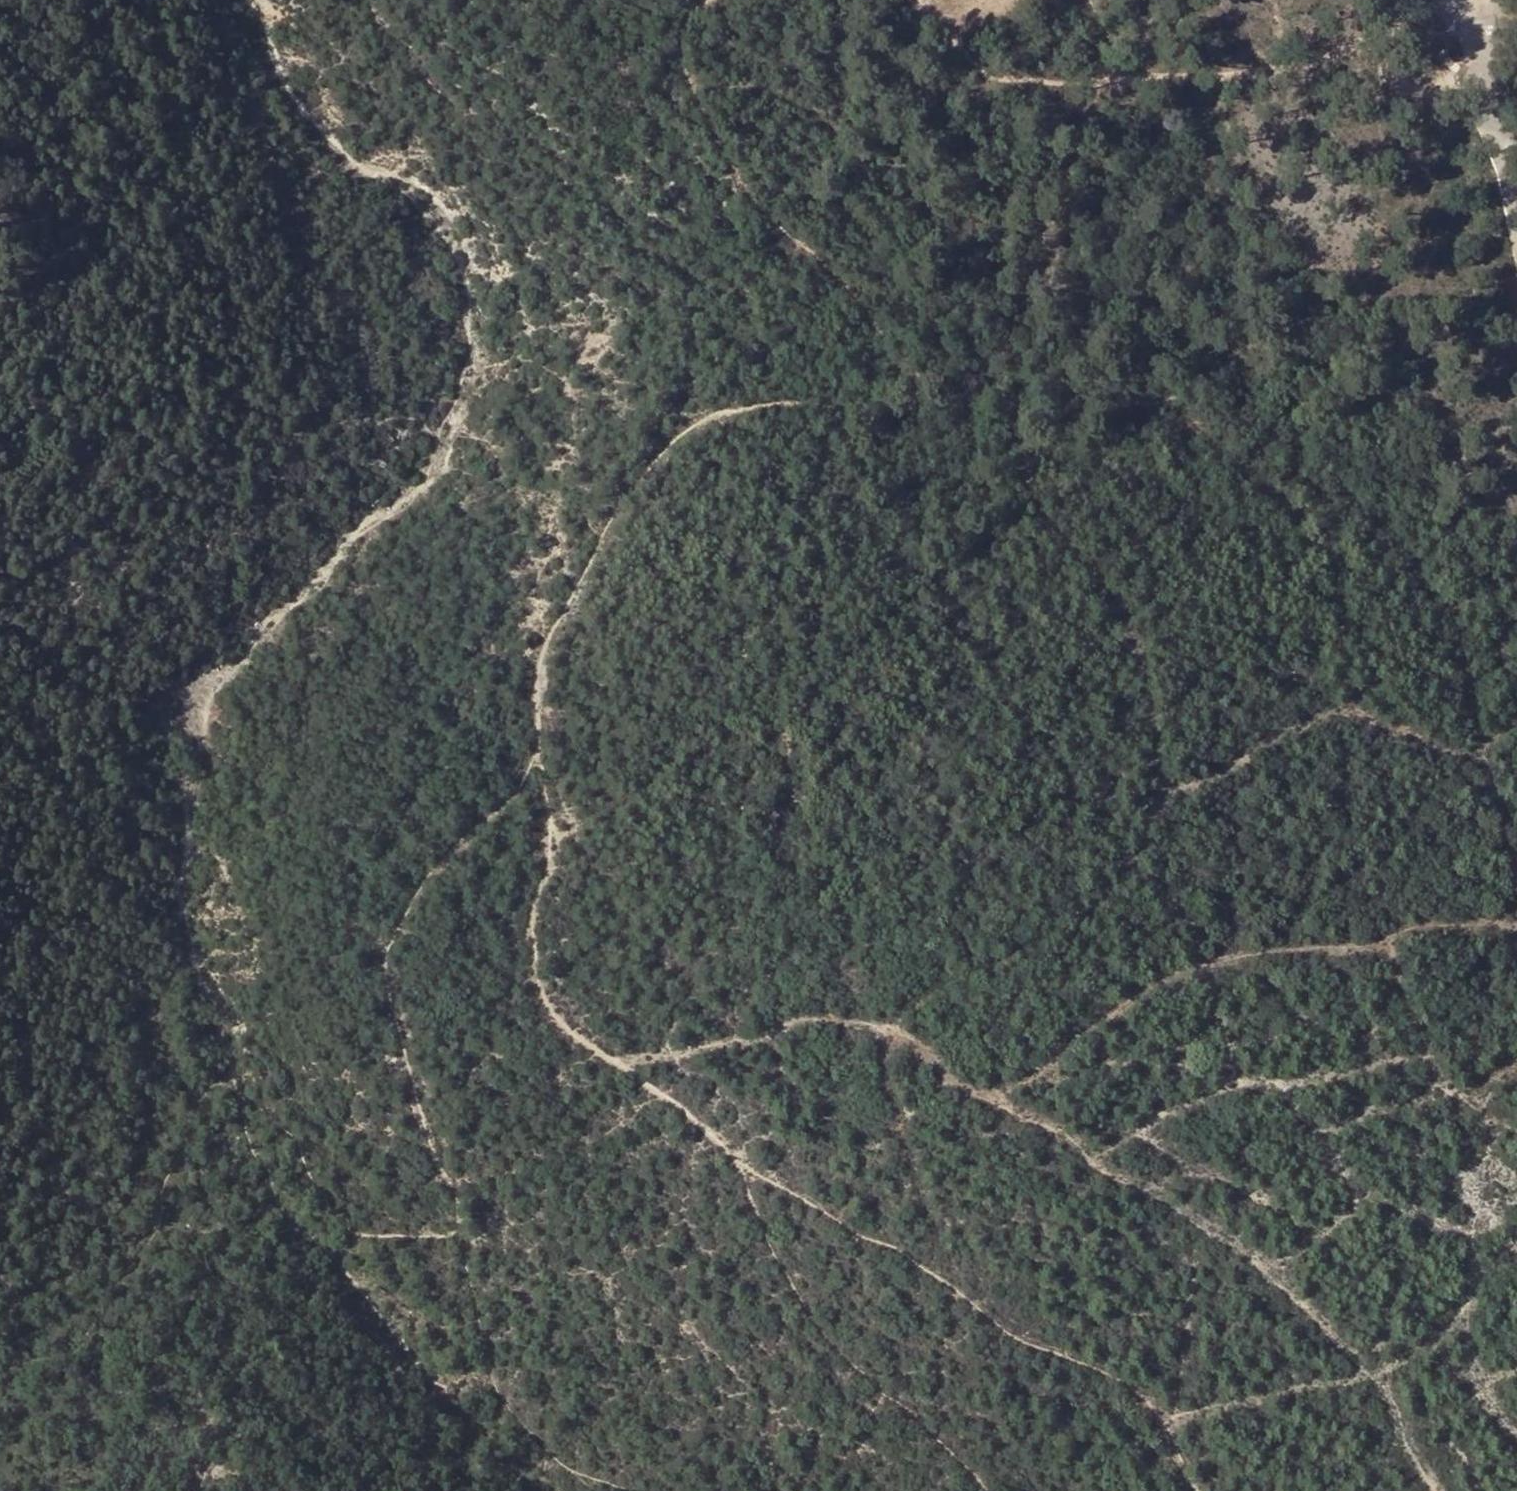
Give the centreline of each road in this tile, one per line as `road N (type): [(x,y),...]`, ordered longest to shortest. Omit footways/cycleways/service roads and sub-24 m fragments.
road 1 (track): [(1516,183),(1494,88),(1438,0)]

